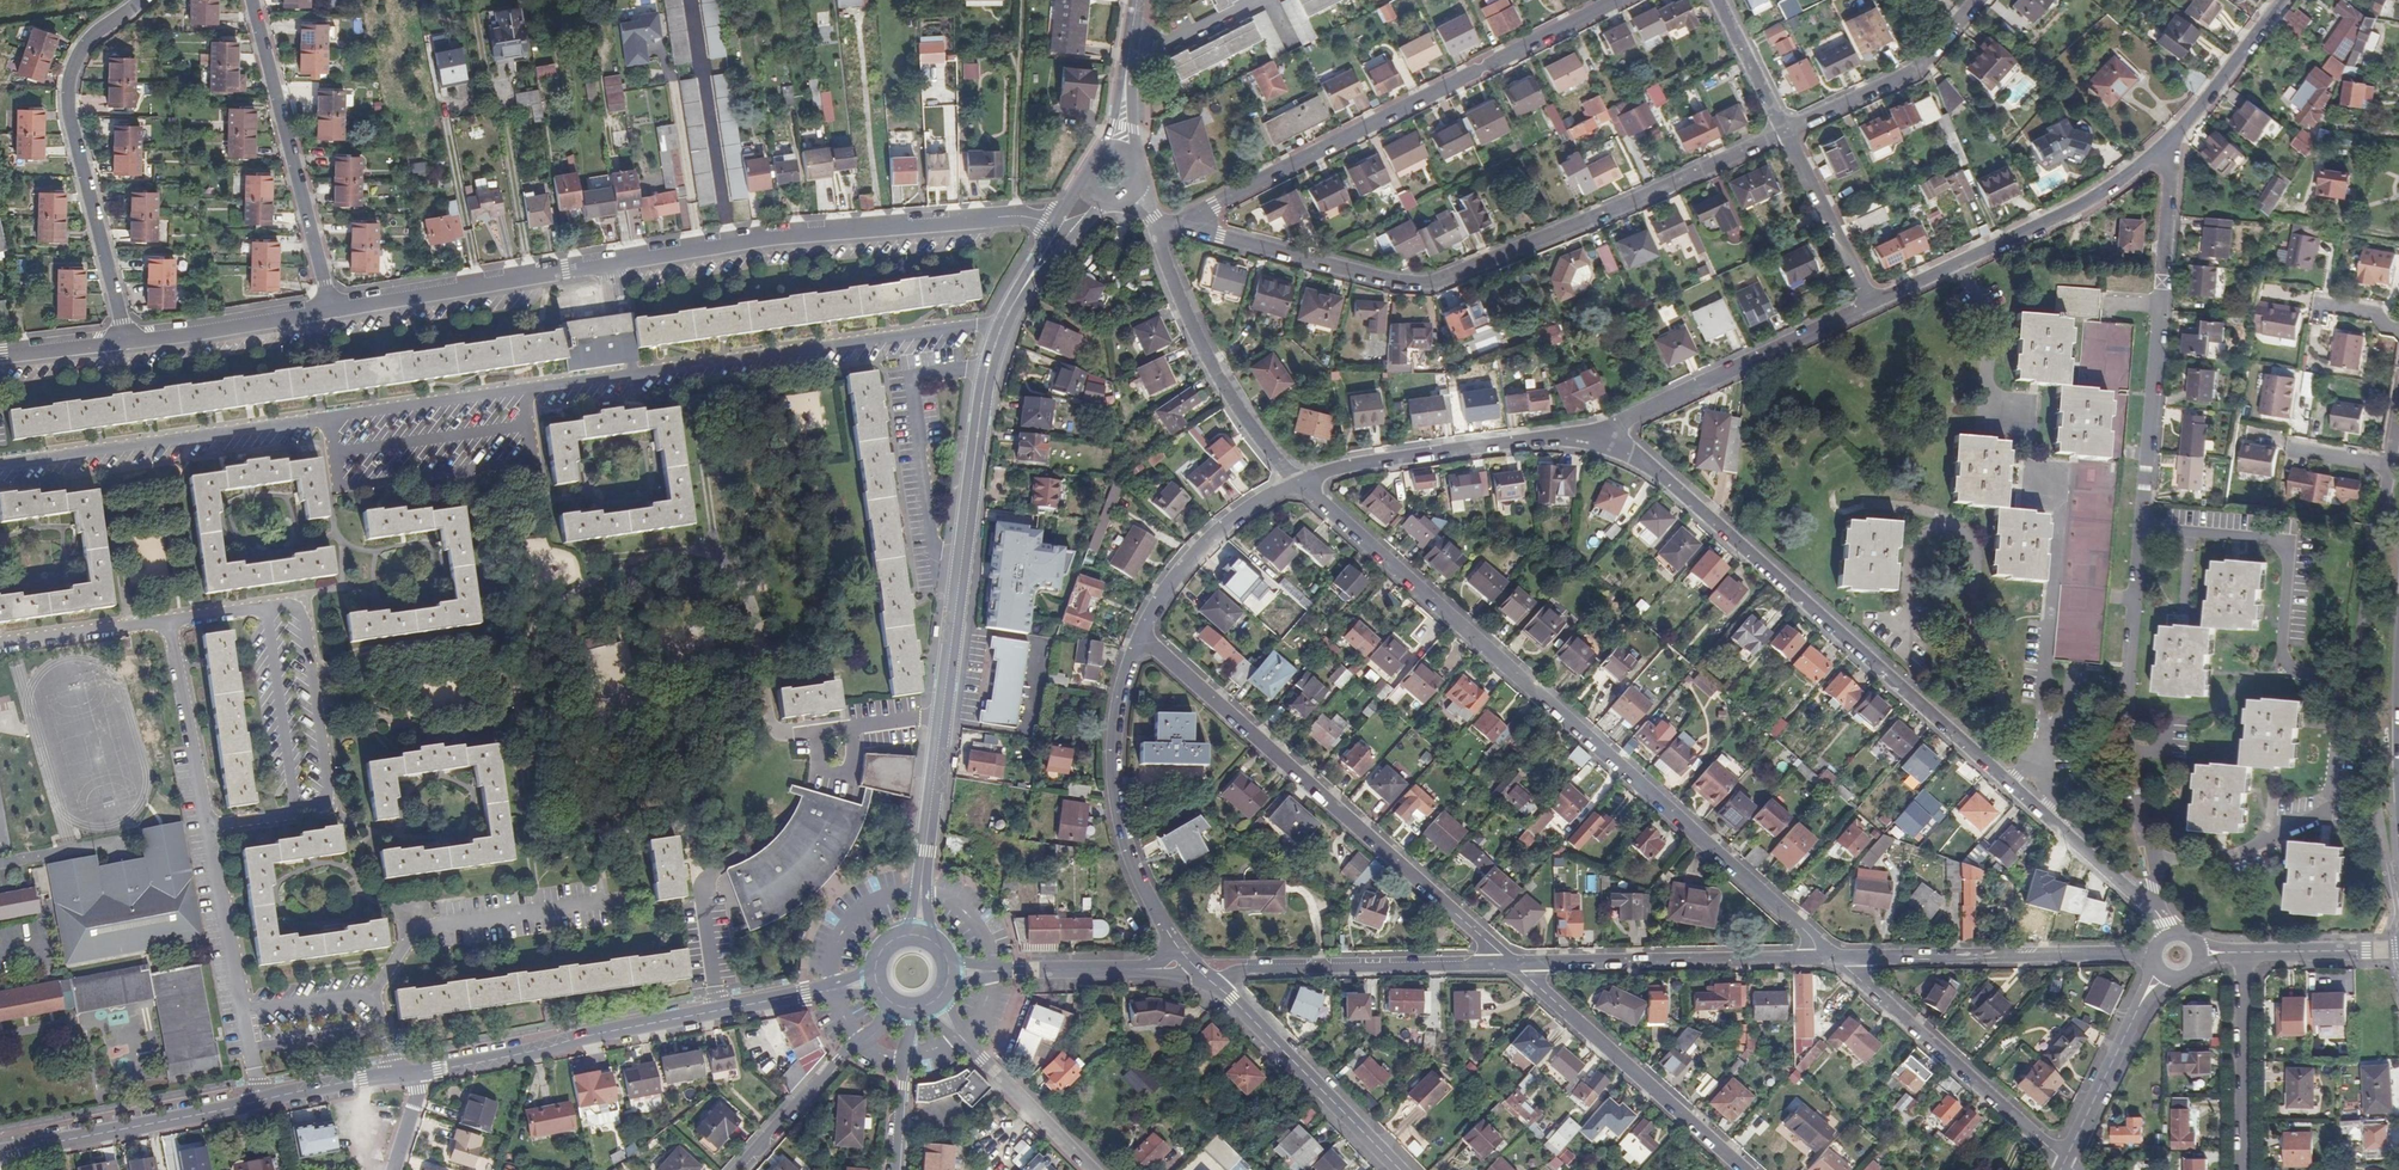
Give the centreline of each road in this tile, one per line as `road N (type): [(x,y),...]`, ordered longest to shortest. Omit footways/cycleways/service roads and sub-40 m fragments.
road 1 (residential): [(1577,436),(1624,450),(1674,486),(2155,910)]
road 2 (residential): [(1297,484),(1804,930),(1816,959)]
road 3 (residential): [(1155,228),(1394,286),(1449,282),(1783,132)]
road 4 (residential): [(632,379),(0,463)]
road 5 (residential): [(2164,278),(2127,712),(2155,910)]
road 6 (residential): [(1618,0),(1216,206),(1155,228)]
road 7 (residential): [(1142,636),(1512,965)]
road 8 (tertiary): [(1002,328),(982,406),(942,718)]
road 9 (residential): [(141,0),(90,43),(69,81),(70,122),(124,342)]
road 10 (residential): [(1002,328),(632,379)]
road 11 (residential): [(2169,140),(2092,197),(1869,305)]
road 12 (residential): [(1176,947),(1126,848),(1113,767),(1113,720),(1142,636)]
road 13 (residential): [(328,312),(249,0)]
road 14 (residential): [(1869,305),(1577,436)]
road 15 (residential): [(2155,954),(1835,958)]
road 16 (residential): [(1512,965),(1744,1169)]
road 17 (residential): [(2064,1164),(1835,958)]
road 18 (tertiary): [(417,1073),(718,1011)]
road 19 (residential): [(1816,959),(1512,965)]
road 20 (residential): [(1512,965),(1248,973),(1218,989)]
road 21 (residential): [(1155,228),(1241,417),(1297,484)]
road 22 (residential): [(617,263),(328,312)]
road 23 (residential): [(1012,219),(726,244)]
road 24 (residential): [(1297,484),(1346,467),(1577,436)]
road 25 (residential): [(207,826),(259,1101)]
road 26 (tertiary): [(259,1101),(0,1152)]
road 27 (tertiary): [(1218,989),(1397,1169)]
road 28 (unclassified): [(688,0),(726,244)]
road 29 (residential): [(1783,132),(1896,81),(1928,58),(1978,0)]
road 30 (residential): [(932,1005),(1090,1169)]
road 31 (tertiary): [(894,1005),(736,1169)]
road 32 (residential): [(1142,636),(1187,561),(1229,523),(1297,484)]
road 33 (residential): [(357,918),(293,923),(277,910),(273,893),(289,876),(329,864),(357,879),(358,902)]
road 34 (tertiary): [(942,718),(917,937)]
road 35 (residential): [(2242,1169),(2242,953)]
road 36 (tertiary): [(2064,1164),(2164,973)]
road 37 (residential): [(942,718),(784,735),(771,726),(766,691)]
road 38 (residential): [(167,622),(207,826)]
road 39 (residential): [(328,312),(124,342)]
road 40 (tertiary): [(949,973),(1151,971)]
road 41 (residential): [(1783,132),(1869,305)]
road 42 (residential): [(414,927),(601,902)]
road 43 (residential): [(2279,0),(2169,140)]
road 44 (residential): [(0,644),(167,622)]
road 45 (residential): [(391,1076),(375,994),(414,927)]
road 46 (tertiary): [(718,1011),(876,982)]
road 47 (tertiary): [(896,1169),(913,1010)]
road 48 (tertiary): [(2242,953),(2398,944)]
road 49 (residential): [(1717,0),(1783,132)]
road 50 (residential): [(449,740),(314,692)]
road 51 (residential): [(1258,0),(1156,48),(1130,44)]
road 52 (unclassified): [(2169,140),(2164,278)]
road 53 (tertiary): [(391,1076),(259,1101)]
road 54 (residential): [(699,881),(718,1011)]
road 55 (residential): [(124,342),(0,357)]

